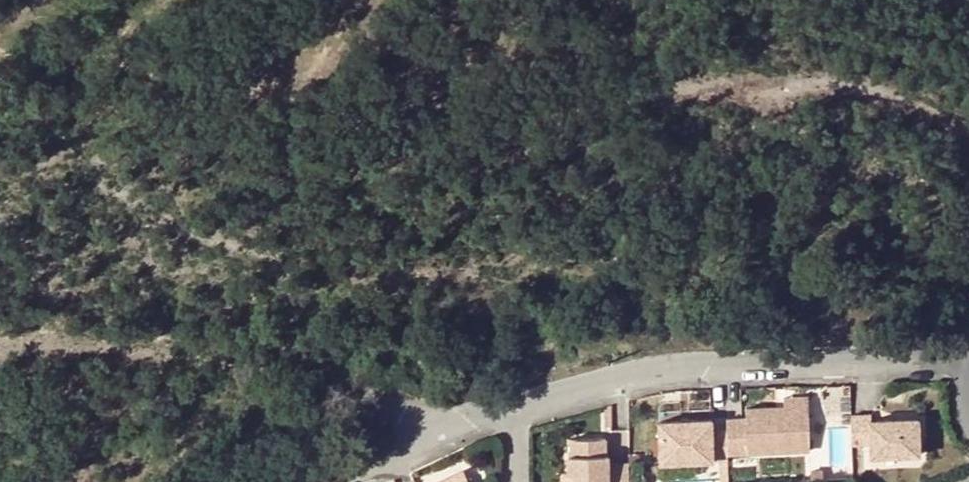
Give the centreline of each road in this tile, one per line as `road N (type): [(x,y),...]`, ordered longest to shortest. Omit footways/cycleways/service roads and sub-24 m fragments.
road 1 (unclassified): [(509,412),(642,379),(728,369),(968,367)]
road 2 (unclassified): [(343,481),(448,431),(509,412)]

